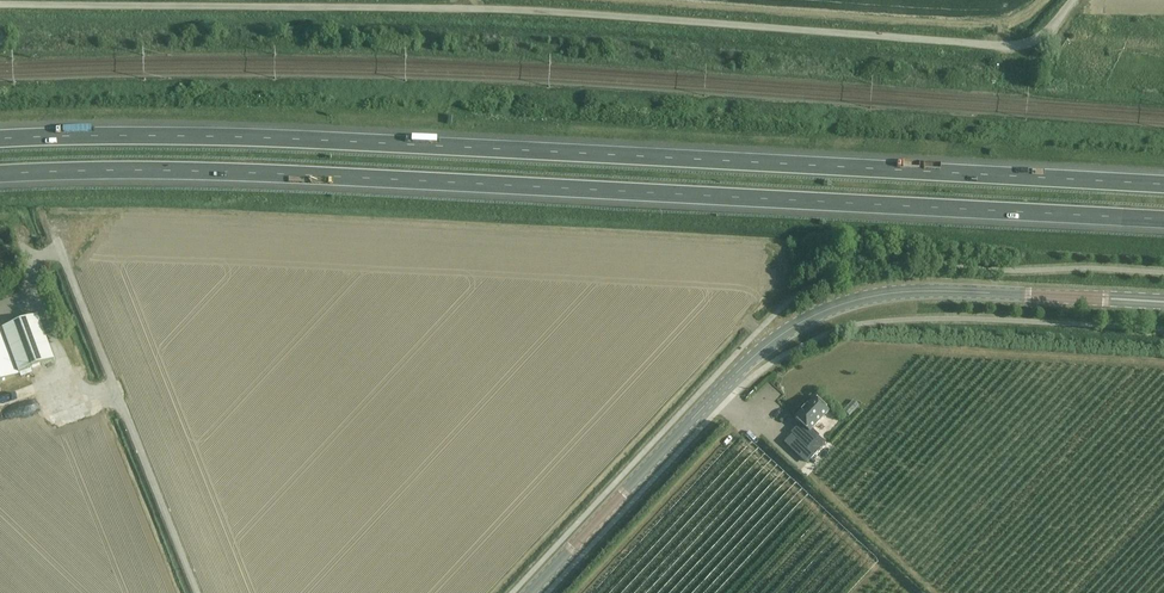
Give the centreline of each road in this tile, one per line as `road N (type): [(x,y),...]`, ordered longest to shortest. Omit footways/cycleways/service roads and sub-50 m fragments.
road 1 (motorway): [(0,174),(187,171),(524,185),(1163,220)]
road 2 (motorway): [(1163,184),(433,146),(0,137)]
road 3 (unclassified): [(0,3),(537,11),(1007,46),(1030,43),(1075,0)]
road 4 (secondary): [(530,592),(761,349),(832,309),(906,292),(1163,302)]

